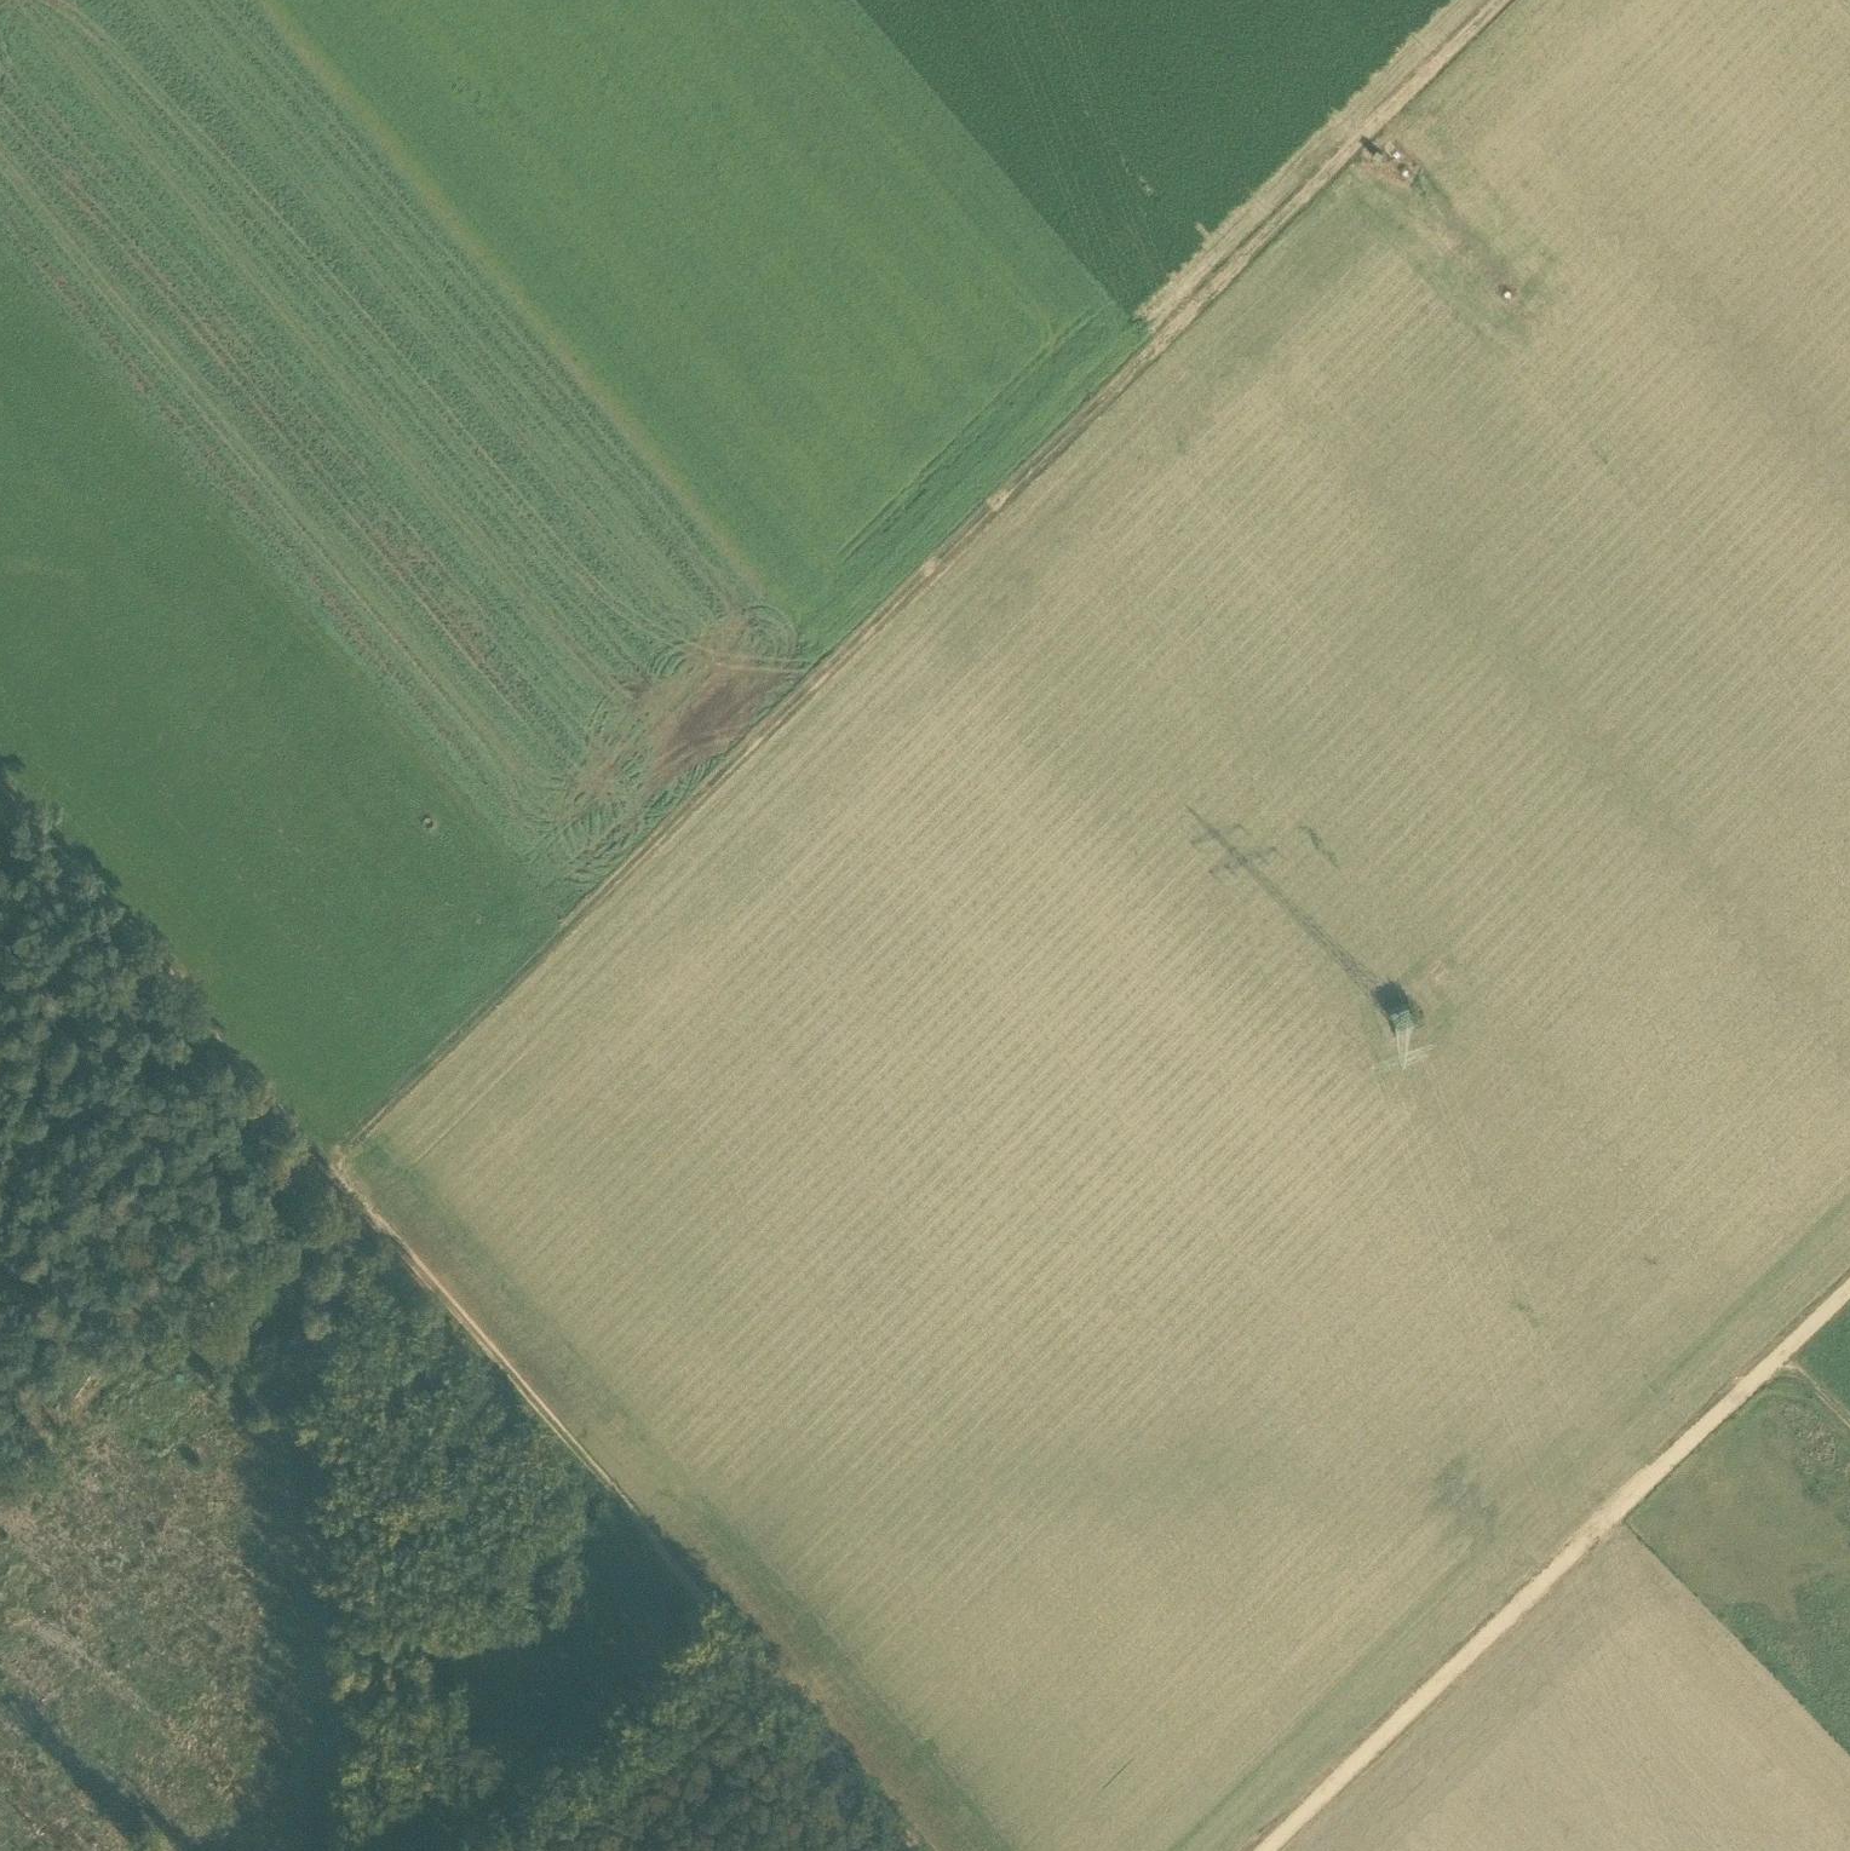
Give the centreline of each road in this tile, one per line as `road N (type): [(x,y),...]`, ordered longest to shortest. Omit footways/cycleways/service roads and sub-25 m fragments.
road 1 (track): [(0,1507),(144,1368),(327,1159),(1494,0)]
road 2 (track): [(0,781),(920,1850)]
road 3 (track): [(1849,1318),(1272,1850)]

